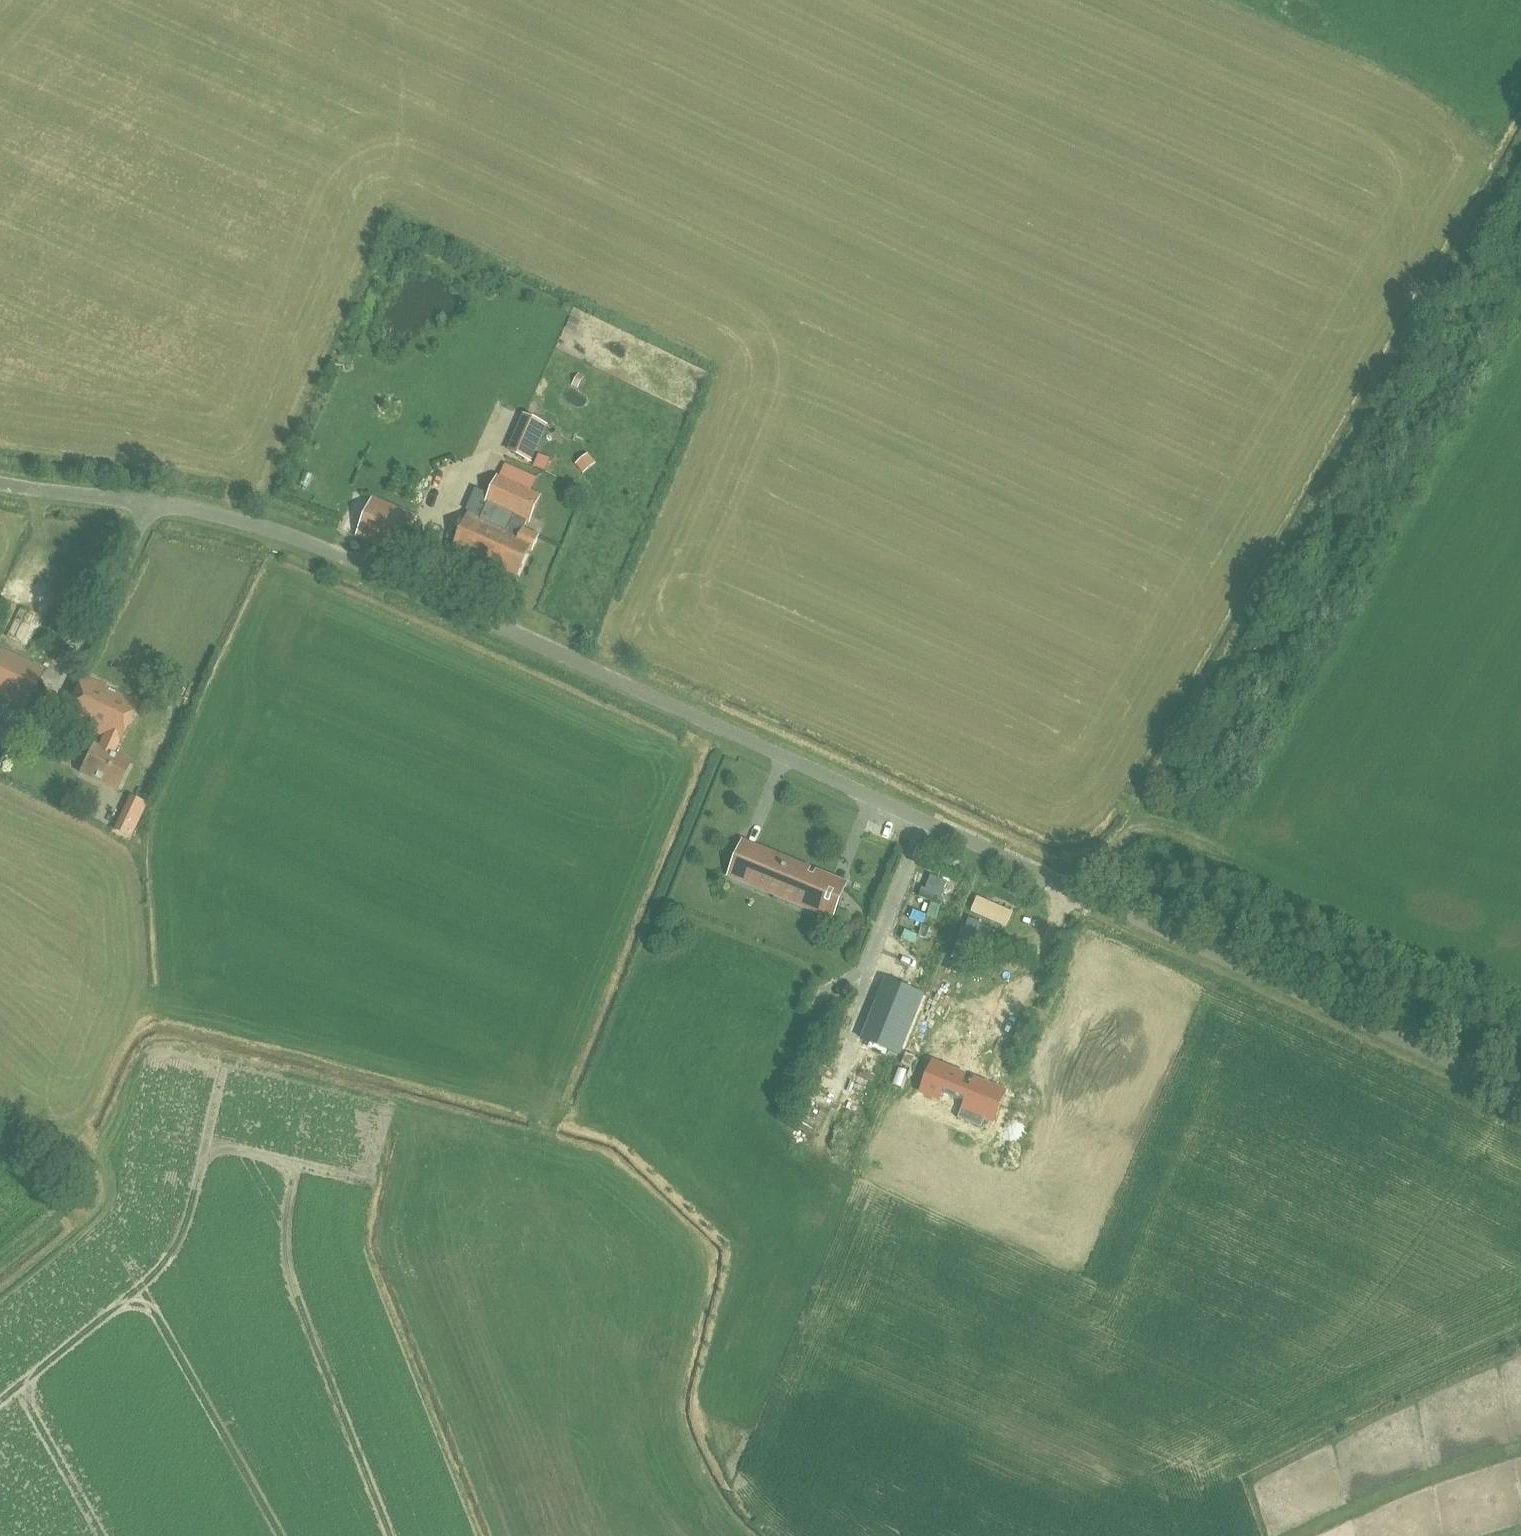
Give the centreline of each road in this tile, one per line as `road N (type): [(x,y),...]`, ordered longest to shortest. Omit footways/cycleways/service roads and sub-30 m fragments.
road 1 (unclassified): [(1520,1093),(310,544),(185,508),(0,485)]

